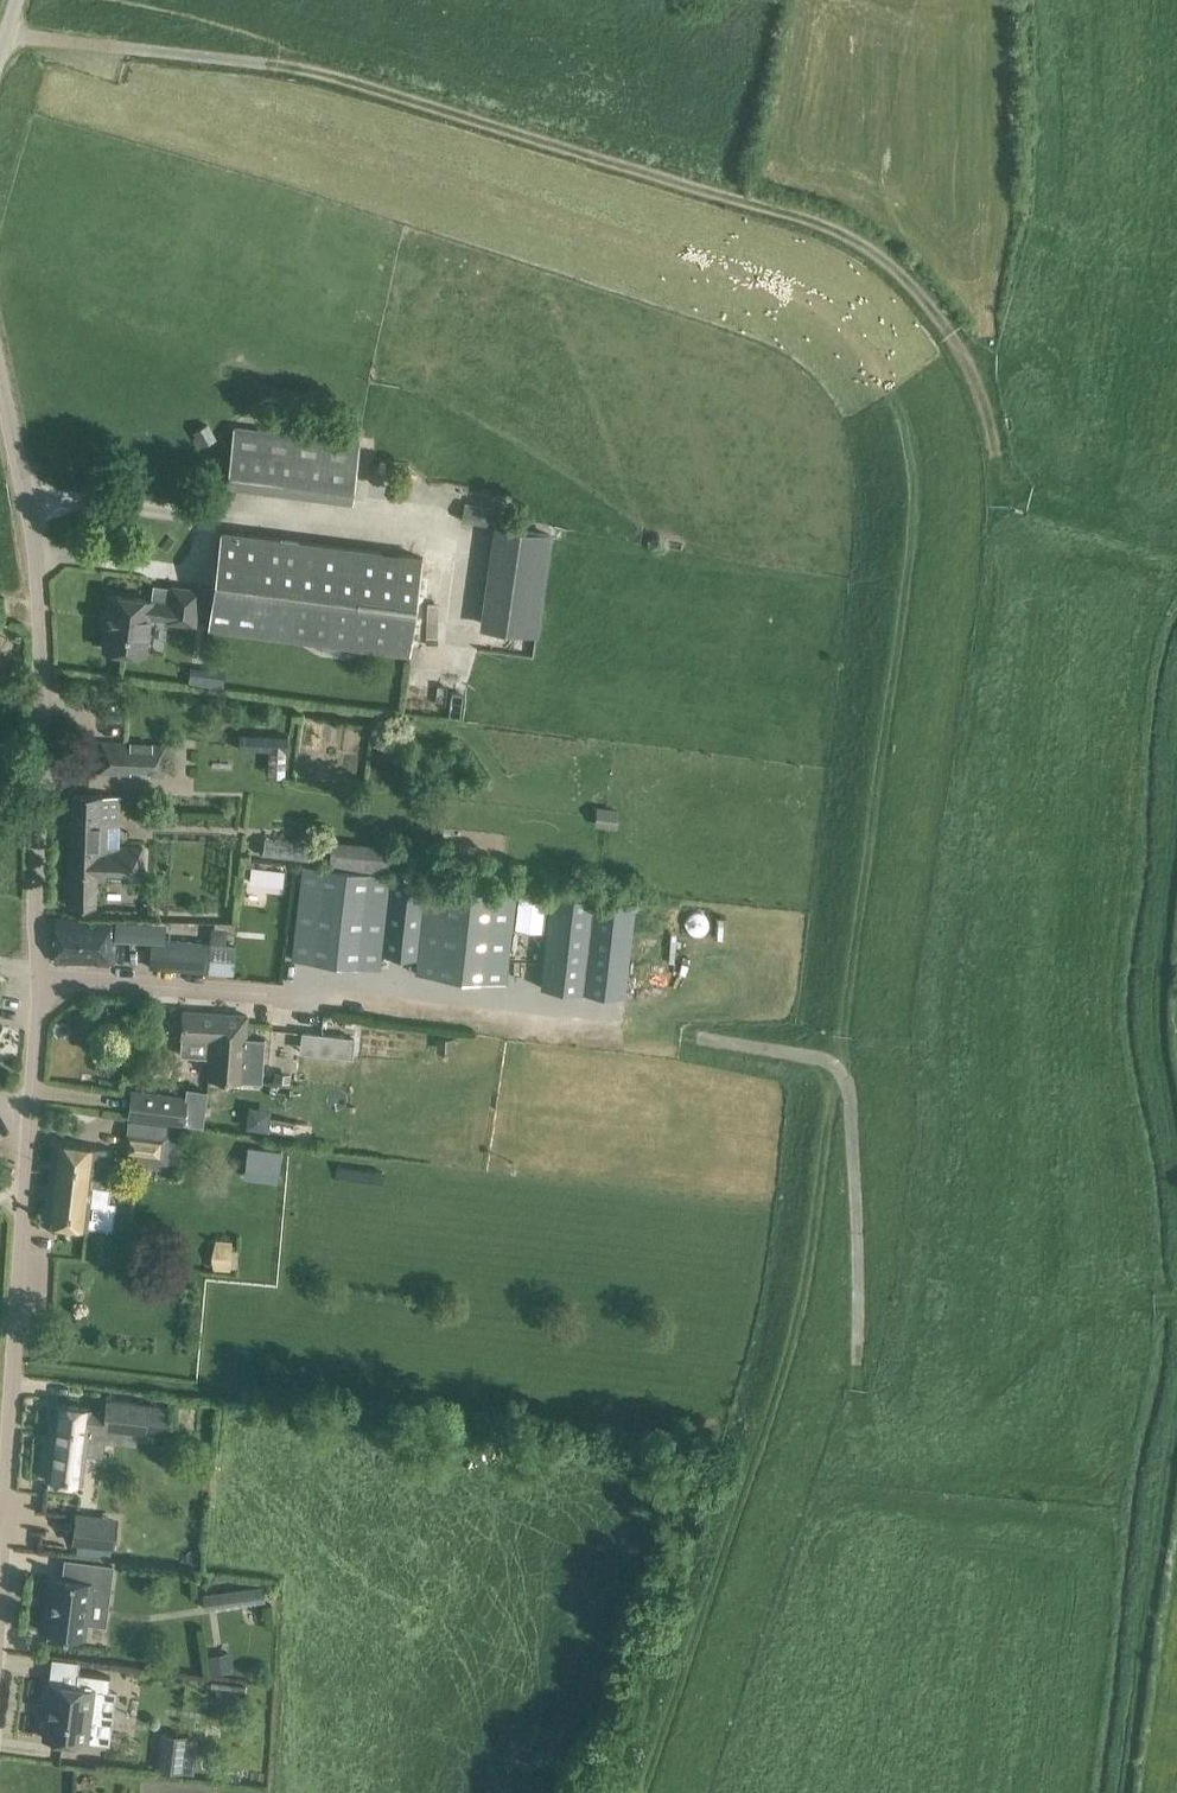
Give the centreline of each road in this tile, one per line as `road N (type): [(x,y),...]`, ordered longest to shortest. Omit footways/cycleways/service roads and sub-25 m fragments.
road 1 (track): [(5,31),(767,283),(816,303),(876,359),(903,406),(916,476),(839,1066)]
road 2 (track): [(1176,550),(1022,489),(999,456),(968,364),(940,315),(846,234),(341,77),(5,31)]
road 3 (track): [(858,1359),(854,1107),(839,1066),(635,1032),(298,993)]
road 4 (track): [(646,1792),(801,1323),(839,1066)]
road 5 (unclassified): [(42,973),(41,601),(0,378)]
road 6 (unclassified): [(0,1567),(42,973)]
road 7 (unclassified): [(298,993),(42,973)]

